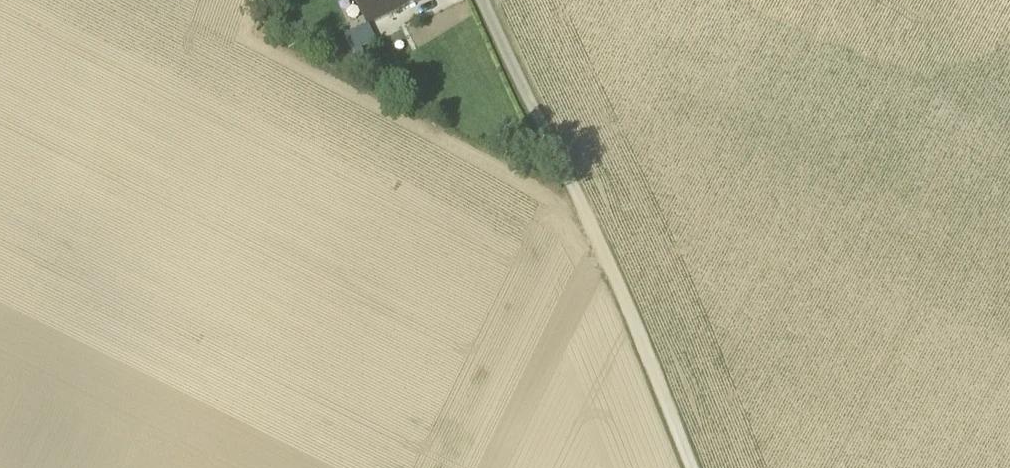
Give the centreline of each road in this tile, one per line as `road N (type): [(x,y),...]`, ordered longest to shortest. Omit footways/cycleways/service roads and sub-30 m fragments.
road 1 (track): [(535,117),(637,329),(690,467)]
road 2 (unclassified): [(535,117),(485,0)]

